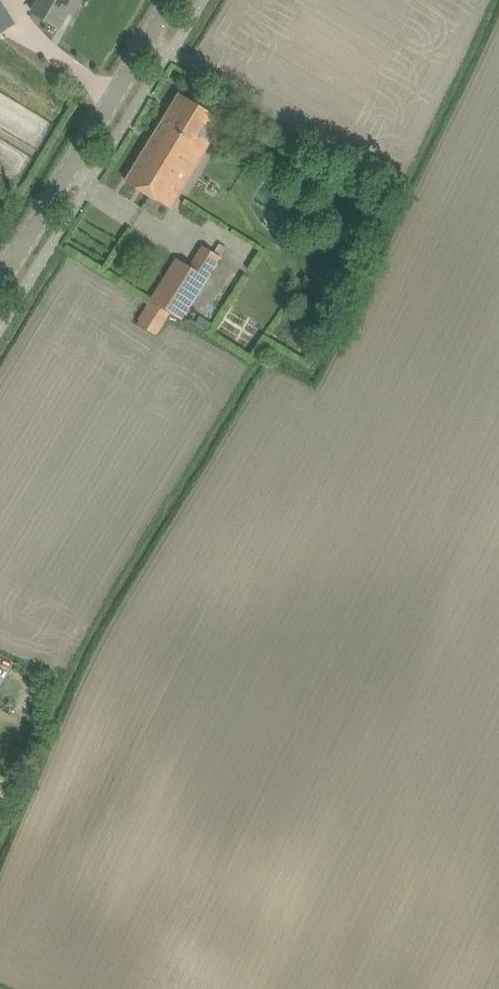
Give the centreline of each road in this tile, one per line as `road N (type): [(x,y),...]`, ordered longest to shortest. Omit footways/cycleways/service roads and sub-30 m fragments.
road 1 (tertiary): [(0,284),(170,0)]

